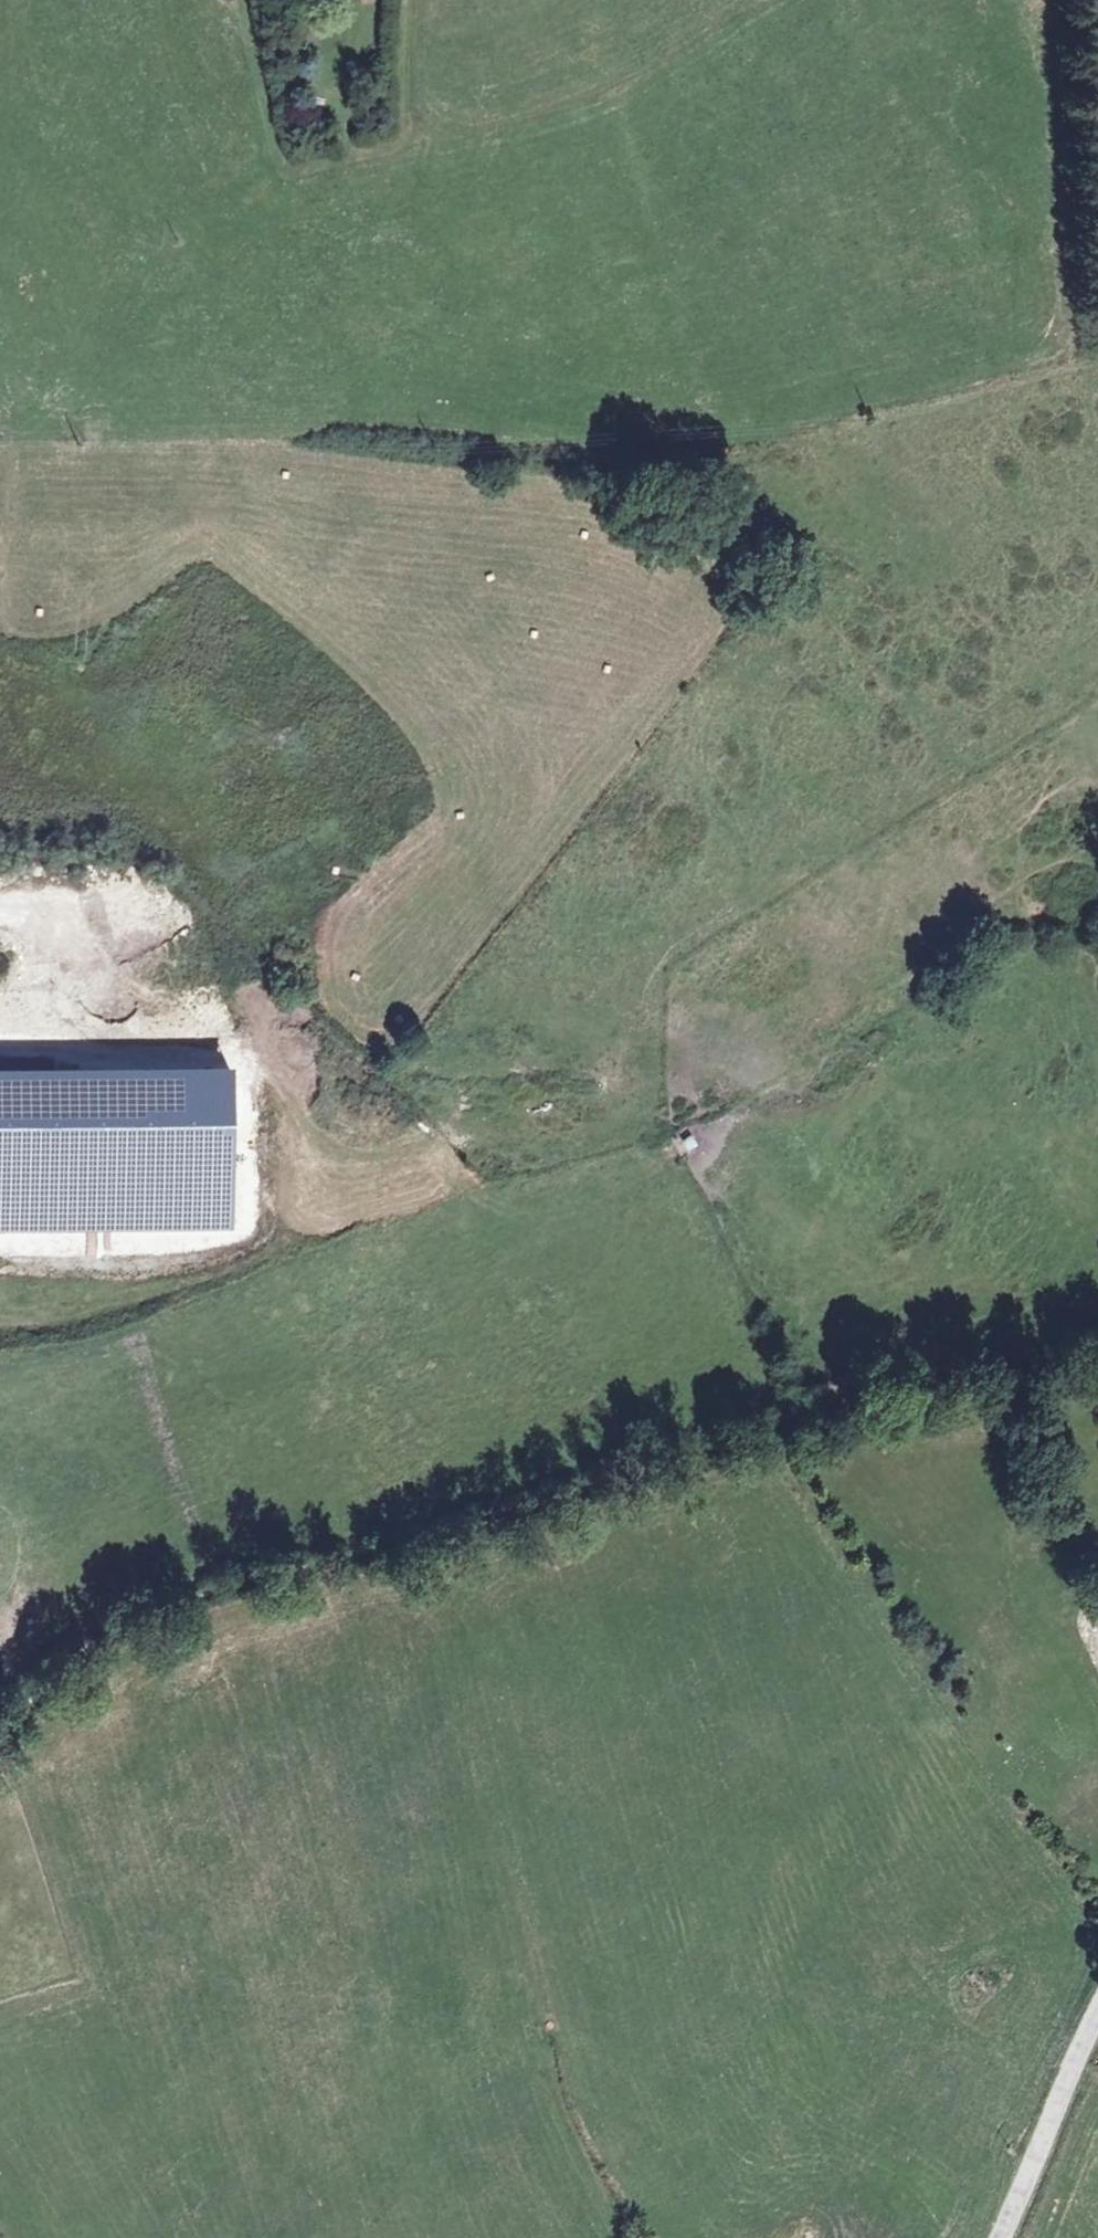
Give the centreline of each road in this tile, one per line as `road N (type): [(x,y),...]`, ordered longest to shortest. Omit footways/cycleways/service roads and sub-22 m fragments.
road 1 (track): [(0,1710),(60,1656),(226,1586),(494,1523),(854,1400),(937,1379),(999,1389),(1097,1346)]
road 2 (unclassified): [(1003,2237),(1097,2011)]

